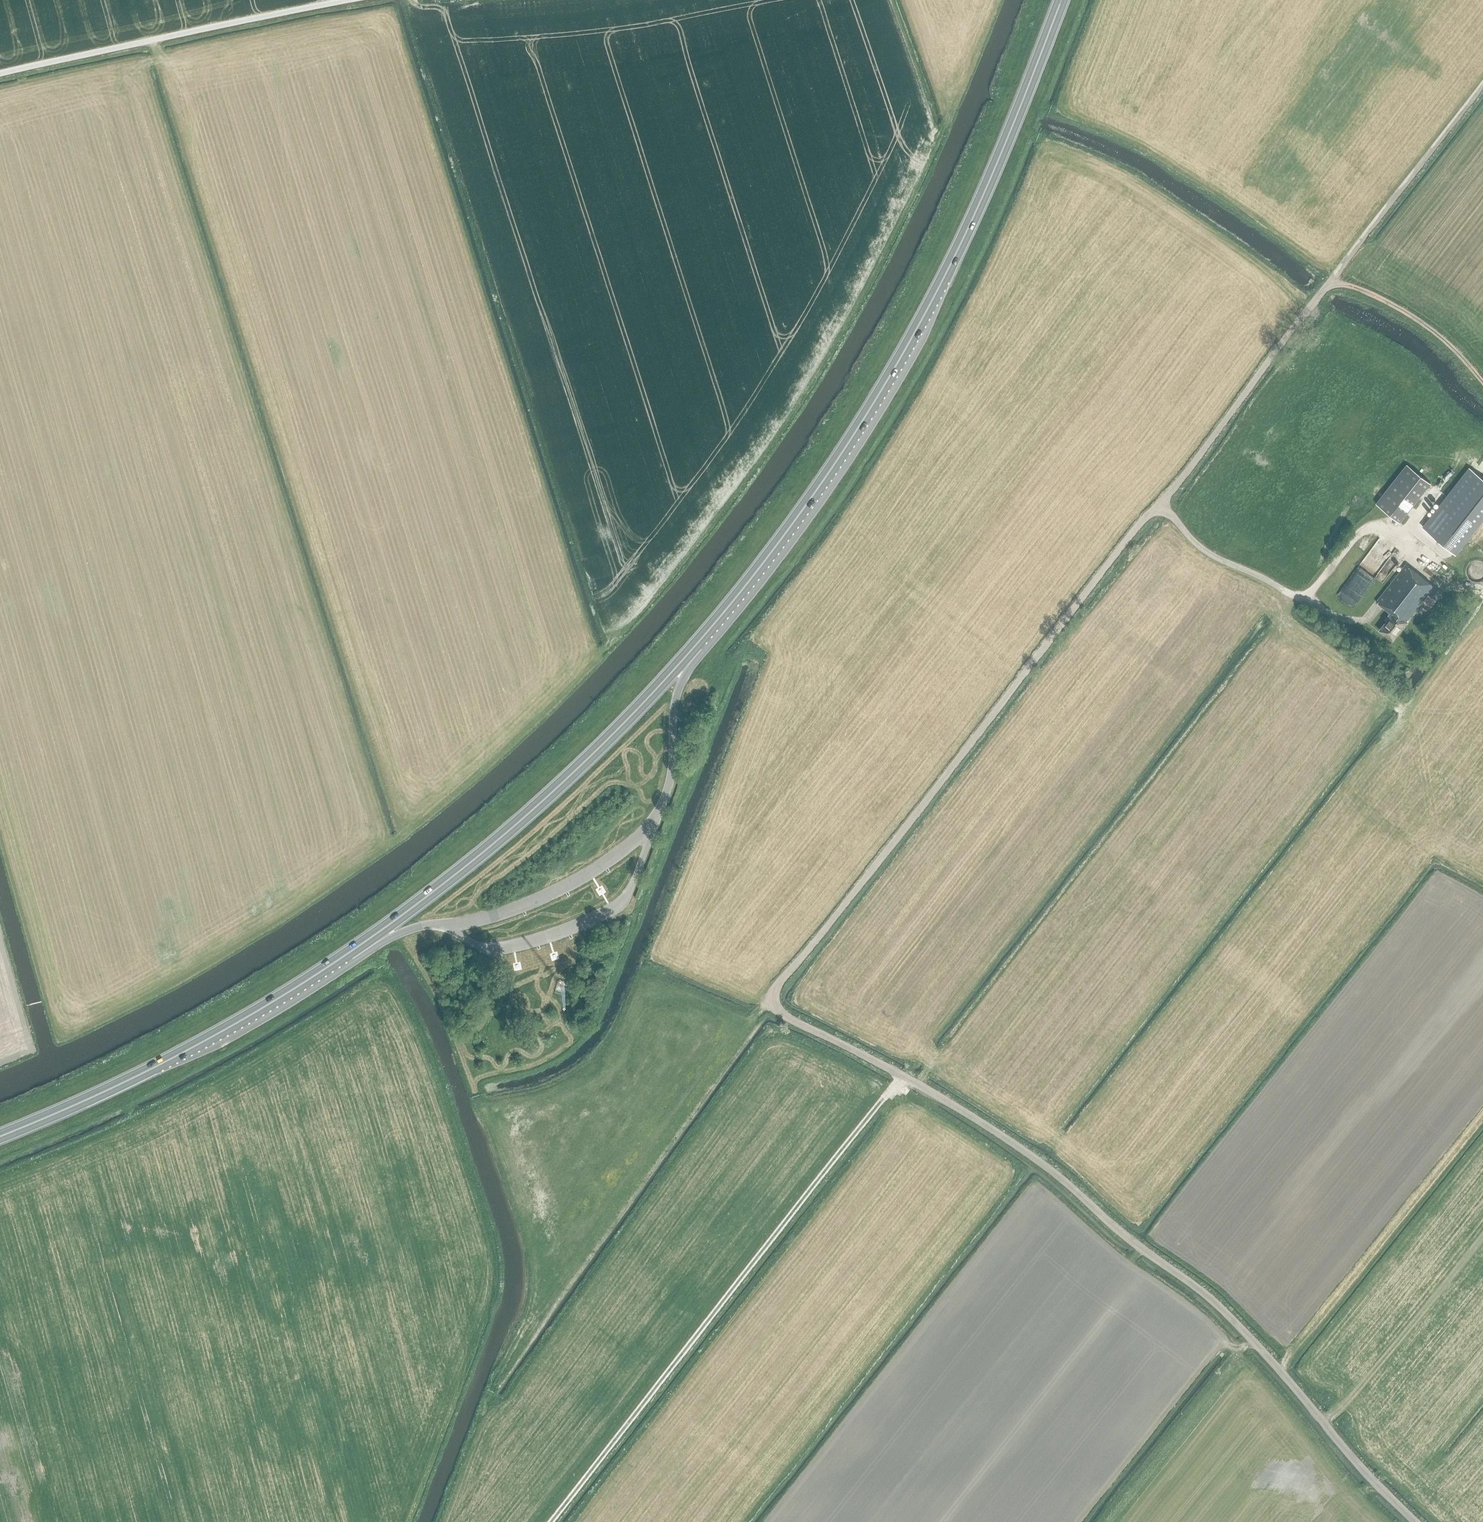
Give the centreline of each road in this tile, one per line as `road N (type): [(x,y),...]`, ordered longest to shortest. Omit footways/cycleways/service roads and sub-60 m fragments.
road 1 (track): [(1417,1521),(1211,1298),(1042,1162),(775,1003),(778,986),(1331,279)]
road 2 (trunk): [(684,659),(769,563),(878,403),(978,205),(1058,0)]
road 3 (trunk): [(368,942),(451,882),(684,659)]
road 4 (trunk): [(0,1134),(205,1041),(368,942)]
road 5 (track): [(1331,279),(1482,83)]
road 6 (trunk): [(652,824),(672,773),(684,659)]

